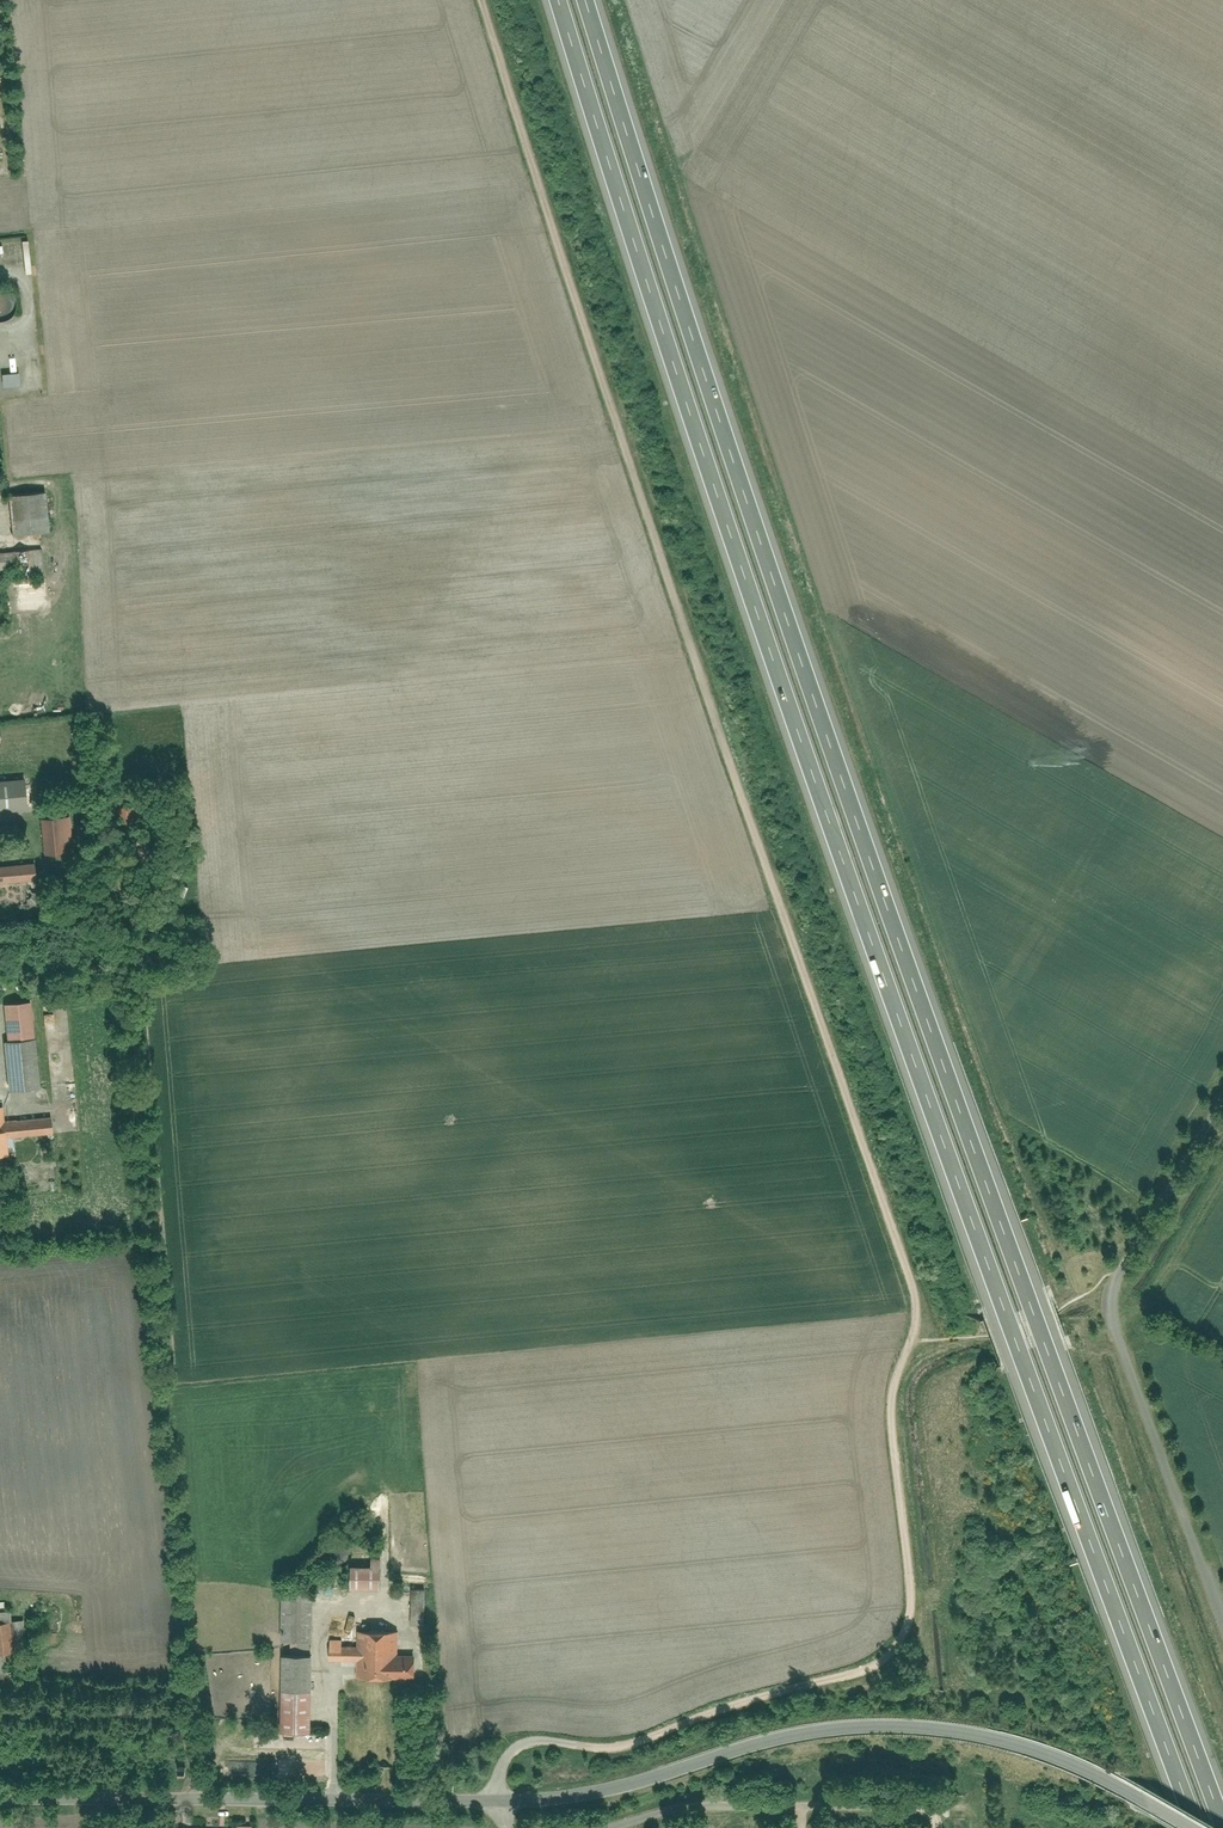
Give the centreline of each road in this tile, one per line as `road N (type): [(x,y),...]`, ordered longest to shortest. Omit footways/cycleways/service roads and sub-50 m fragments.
road 1 (track): [(496,1799),(503,1766),(522,1743),(634,1745),(885,1660),(913,1611),(891,1406),(913,1303),(481,0)]
road 2 (motorway): [(559,0),(768,643),(1197,1827)]
road 3 (motorway): [(1222,1821),(854,812),(588,0)]
road 4 (residential): [(1128,1789),(1038,1747),(923,1723),(822,1727),(613,1789),(548,1798),(0,1801)]
road 5 (unclassified): [(1222,1623),(1110,1314),(1118,1278),(1222,1096)]

